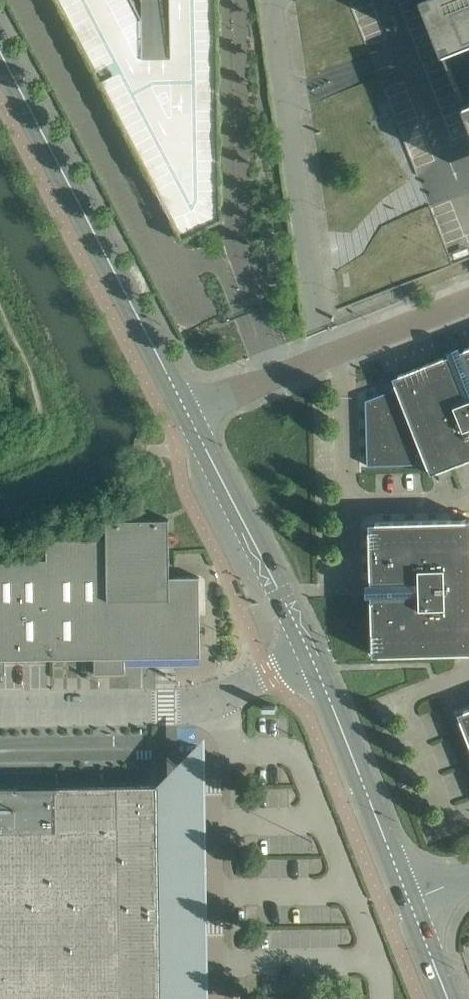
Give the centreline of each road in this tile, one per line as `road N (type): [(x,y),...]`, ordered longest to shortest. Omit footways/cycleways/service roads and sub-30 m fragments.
road 1 (tertiary): [(184,406),(0,48)]
road 2 (unclassified): [(0,707),(192,705),(219,699),(307,647)]
road 3 (unclassified): [(468,497),(345,503),(344,341)]
road 4 (tertiary): [(409,900),(307,647)]
road 5 (tertiary): [(307,647),(184,406)]
road 6 (unclassified): [(184,406),(344,341)]
road 7 (unclassified): [(344,341),(468,291)]

